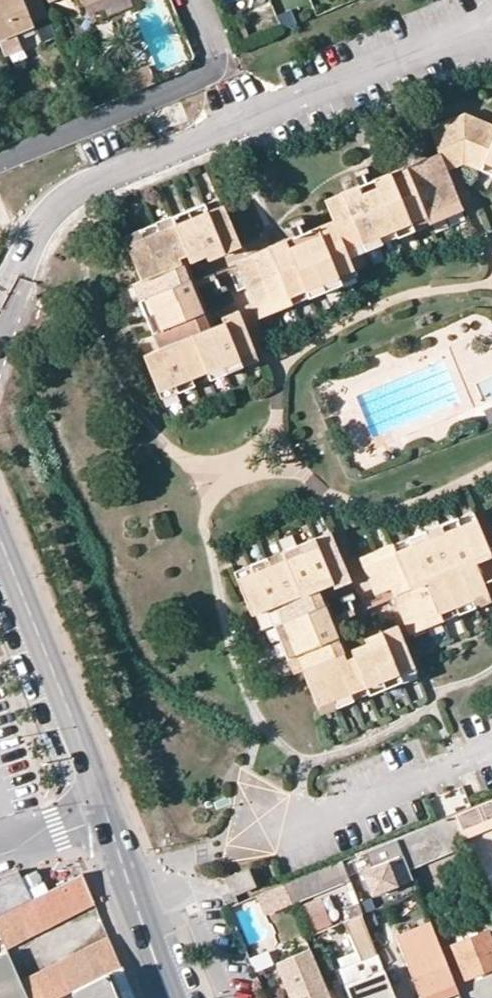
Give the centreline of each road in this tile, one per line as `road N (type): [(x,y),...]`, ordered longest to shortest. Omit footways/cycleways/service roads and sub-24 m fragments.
road 1 (residential): [(189,0),(220,72),(0,163)]
road 2 (tertiary): [(0,544),(107,817)]
road 3 (residential): [(232,855),(491,748)]
road 4 (tertiary): [(107,817),(172,997)]

